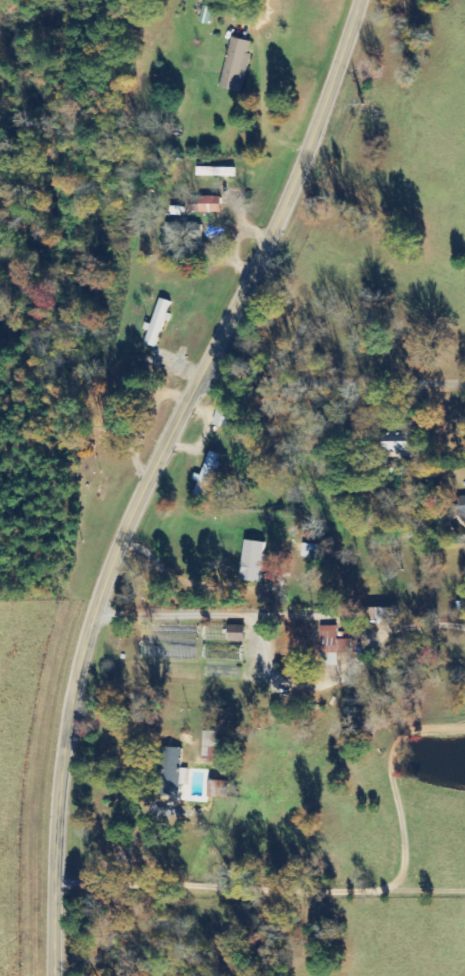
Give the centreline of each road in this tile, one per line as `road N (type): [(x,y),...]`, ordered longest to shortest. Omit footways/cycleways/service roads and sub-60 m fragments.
road 1 (tertiary): [(51,975),(57,796),(97,594),(121,531),(247,287),(338,82),(363,0)]
road 2 (residential): [(201,377),(464,382)]

